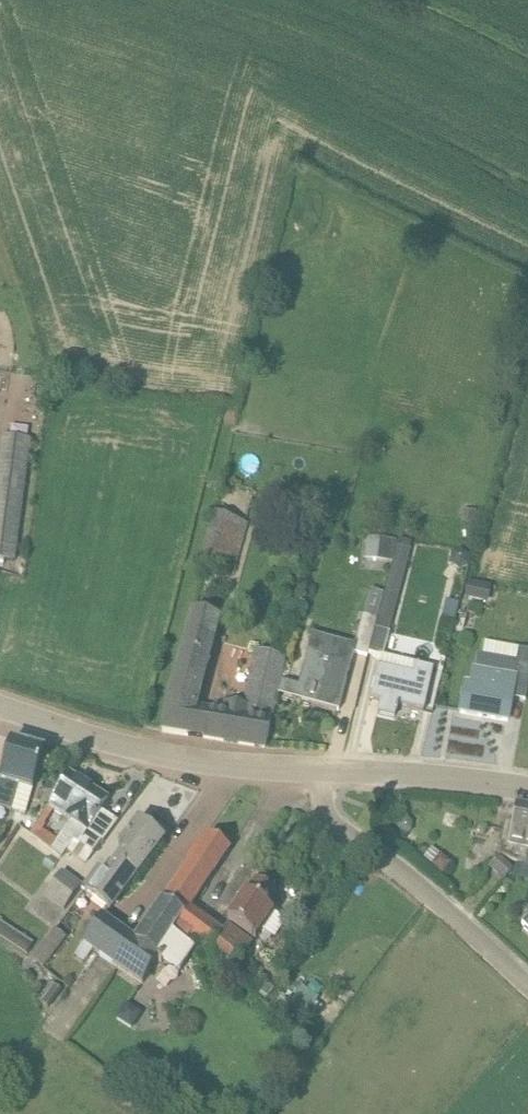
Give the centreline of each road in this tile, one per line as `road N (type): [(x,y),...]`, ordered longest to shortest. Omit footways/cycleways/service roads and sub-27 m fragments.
road 1 (unclassified): [(324,768),(159,752),(0,706)]
road 2 (residential): [(527,984),(437,900),(336,826),(324,803),(324,768)]
road 3 (unclassified): [(527,786),(324,768)]

